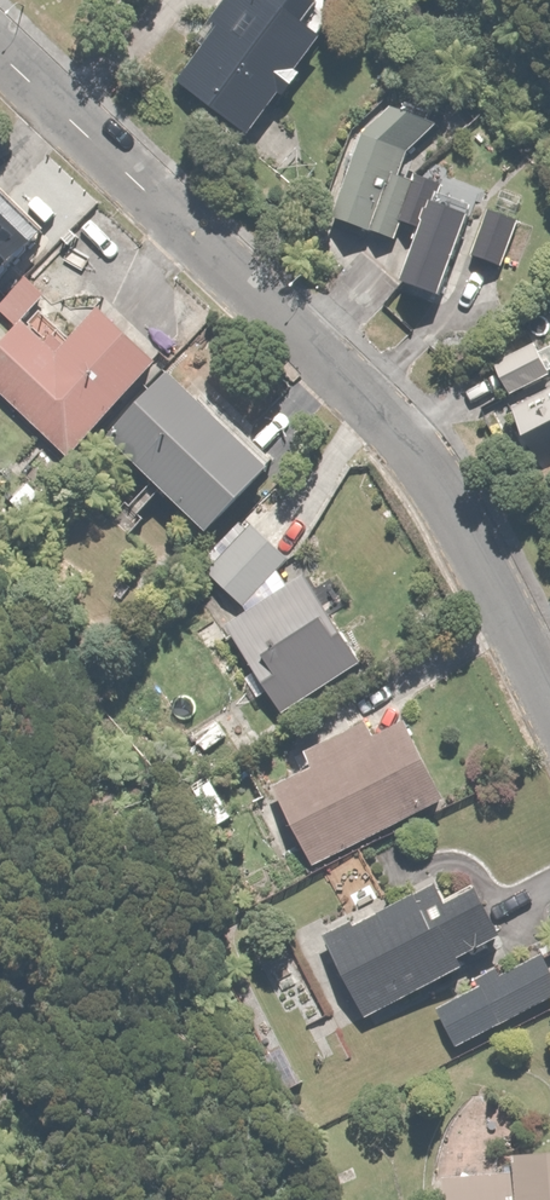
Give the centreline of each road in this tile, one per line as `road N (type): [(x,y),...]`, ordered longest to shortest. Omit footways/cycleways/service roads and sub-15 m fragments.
road 1 (residential): [(0,56),(404,440),(465,529),(549,697)]

